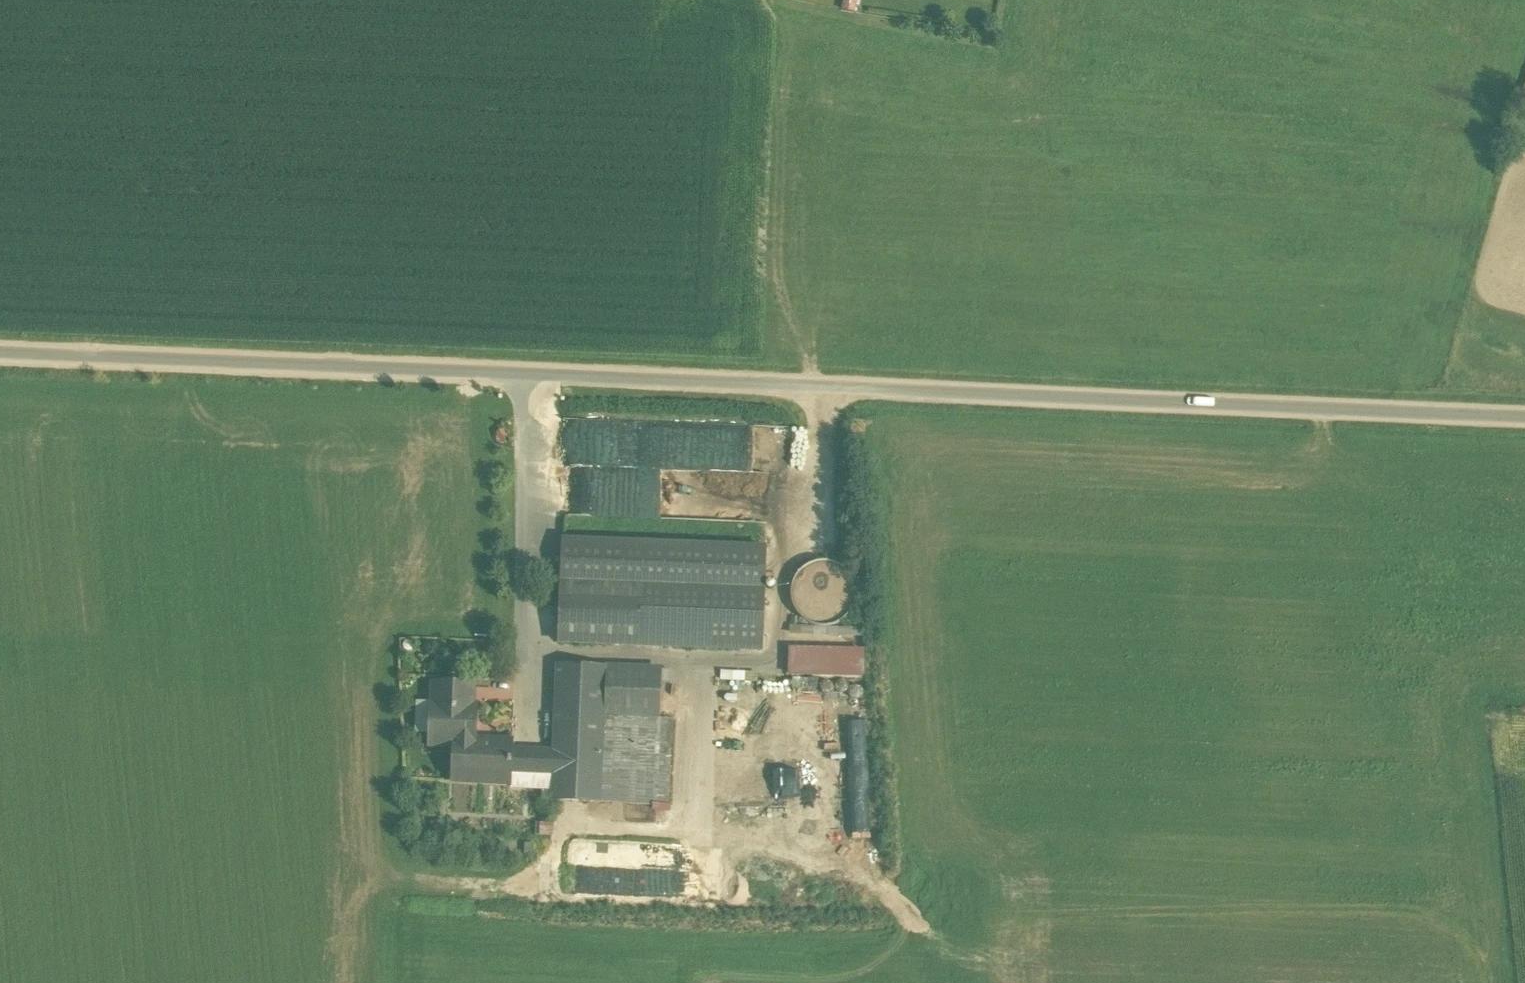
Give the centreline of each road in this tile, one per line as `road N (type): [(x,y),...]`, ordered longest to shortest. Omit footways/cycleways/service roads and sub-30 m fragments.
road 1 (unclassified): [(0,356),(1524,423)]

